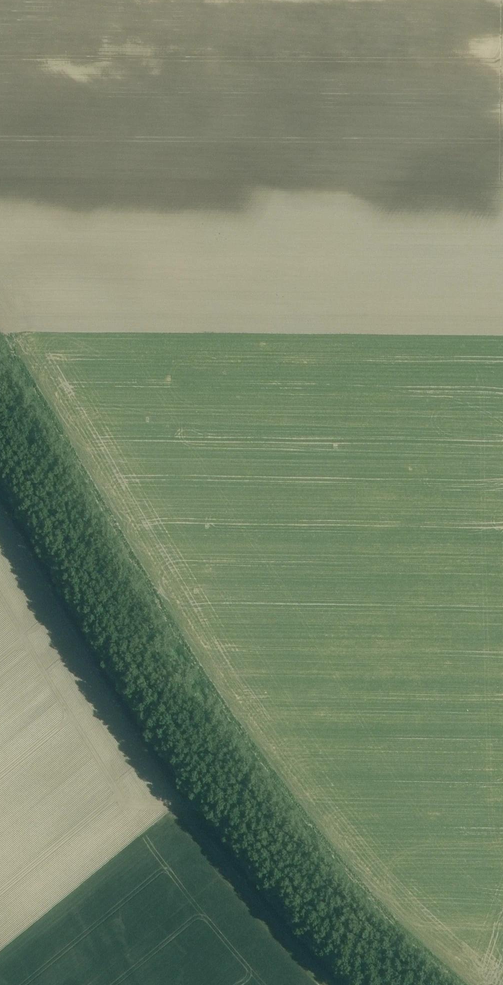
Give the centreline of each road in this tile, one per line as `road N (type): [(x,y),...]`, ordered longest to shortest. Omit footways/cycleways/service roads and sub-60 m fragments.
road 1 (track): [(0,463),(150,720),(263,877),(362,984)]

